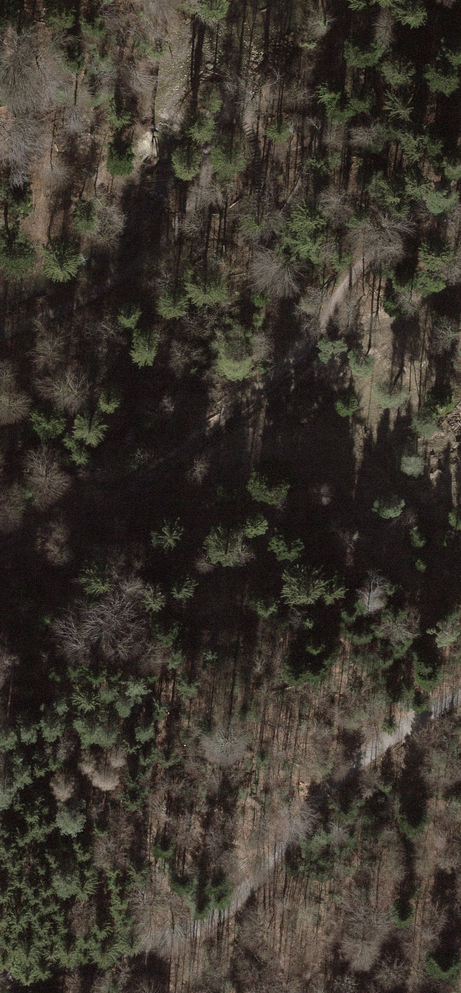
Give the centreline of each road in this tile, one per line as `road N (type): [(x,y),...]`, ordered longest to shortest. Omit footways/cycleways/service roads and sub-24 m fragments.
road 1 (track): [(460,173),(397,220),(289,366),(127,497),(0,545)]
road 2 (track): [(460,698),(376,750),(234,902),(169,941),(0,981)]
road 3 (track): [(0,333),(132,268),(191,210),(204,175)]
road 4 (track): [(318,336),(422,309),(460,279)]

